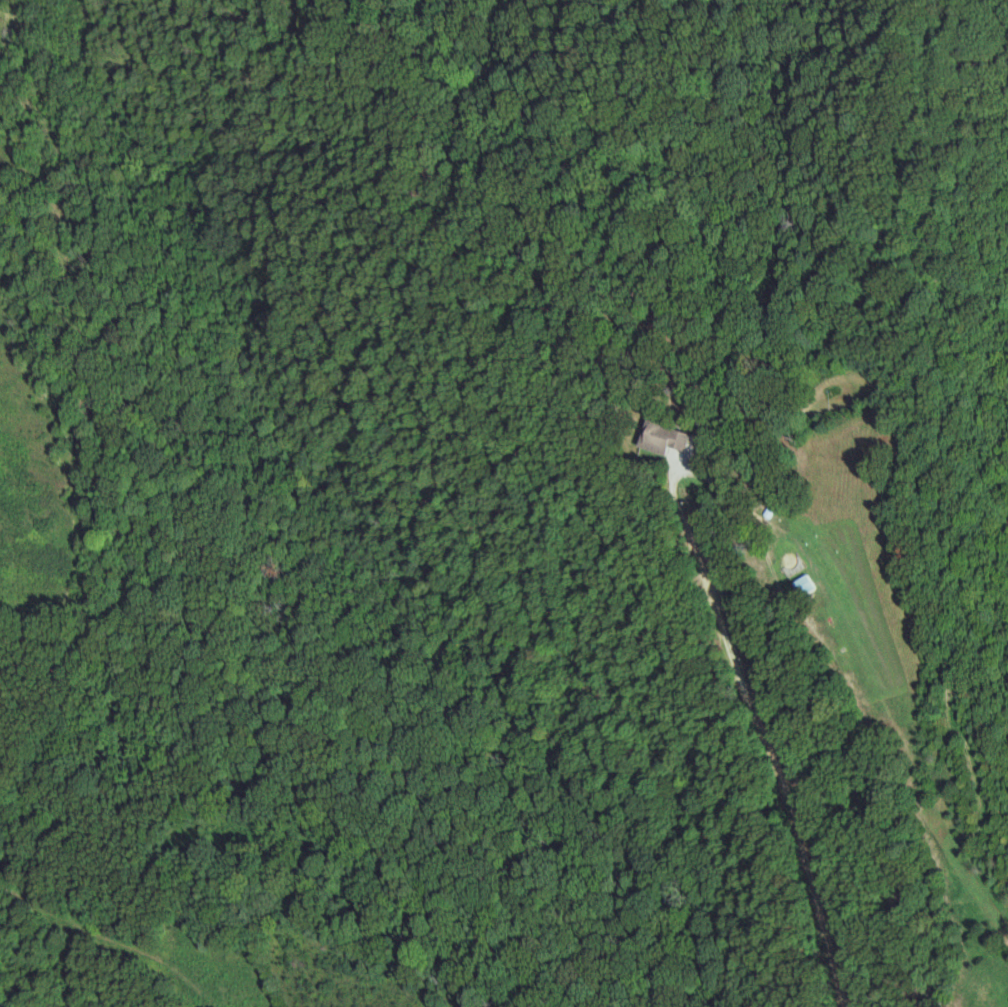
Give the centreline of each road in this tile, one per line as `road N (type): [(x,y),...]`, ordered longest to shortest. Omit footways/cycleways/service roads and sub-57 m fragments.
road 1 (residential): [(840,1006),(789,808),(673,491),(672,461),(685,435)]

